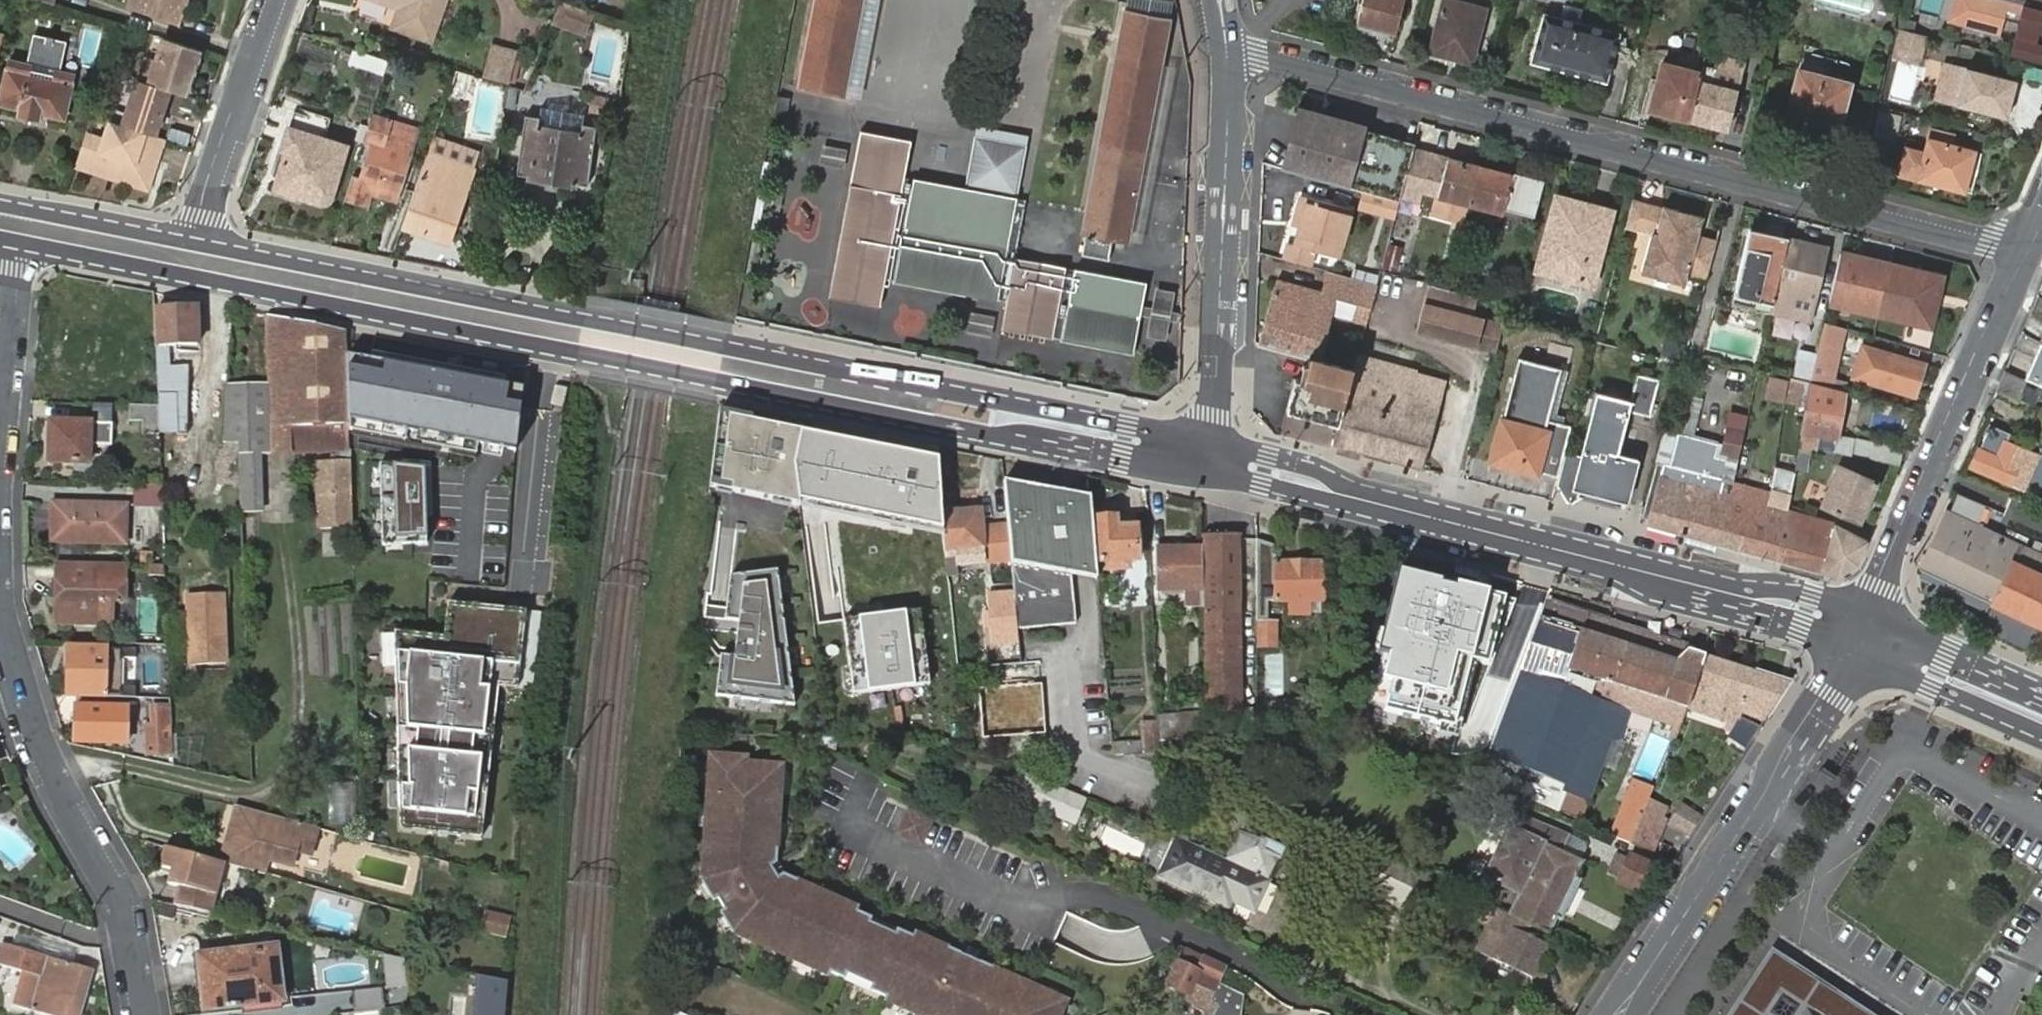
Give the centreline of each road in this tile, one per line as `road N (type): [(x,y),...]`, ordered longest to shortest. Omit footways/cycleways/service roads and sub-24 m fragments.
road 1 (secondary): [(191,257),(1215,460)]
road 2 (residential): [(2026,256),(1228,46)]
road 3 (secondary): [(1215,460),(1866,634)]
road 4 (residential): [(1866,634),(1620,1014)]
road 5 (residential): [(0,613),(50,769),(127,906),(144,1014)]
road 6 (residential): [(1228,46),(1215,460)]
road 7 (residential): [(2026,256),(1880,585),(1866,634)]
road 8 (residential): [(280,0),(191,257)]
road 9 (secondary): [(1866,634),(2041,712)]
road 10 (residential): [(20,225),(0,412)]
road 11 (secondary): [(20,225),(191,257)]

